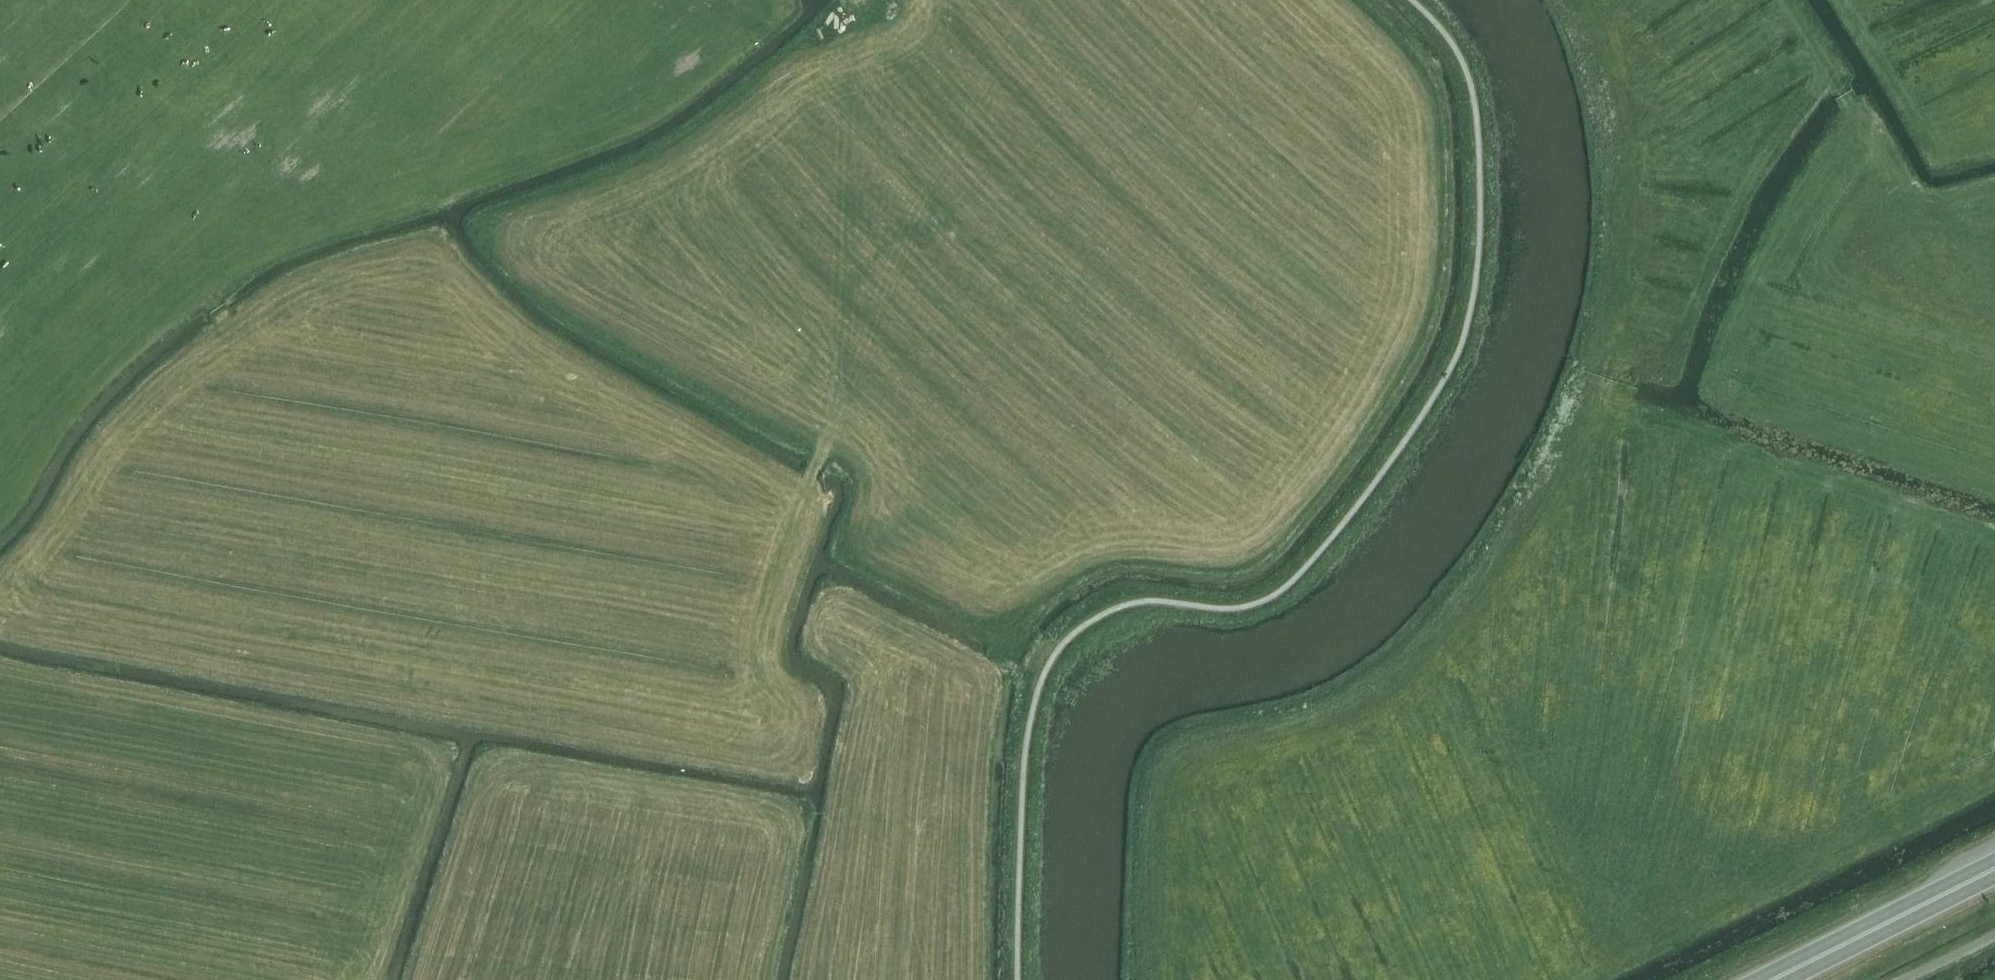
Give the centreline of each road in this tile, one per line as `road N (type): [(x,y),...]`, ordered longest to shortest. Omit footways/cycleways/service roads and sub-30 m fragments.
road 1 (trunk): [(1772,979),(1994,869)]

